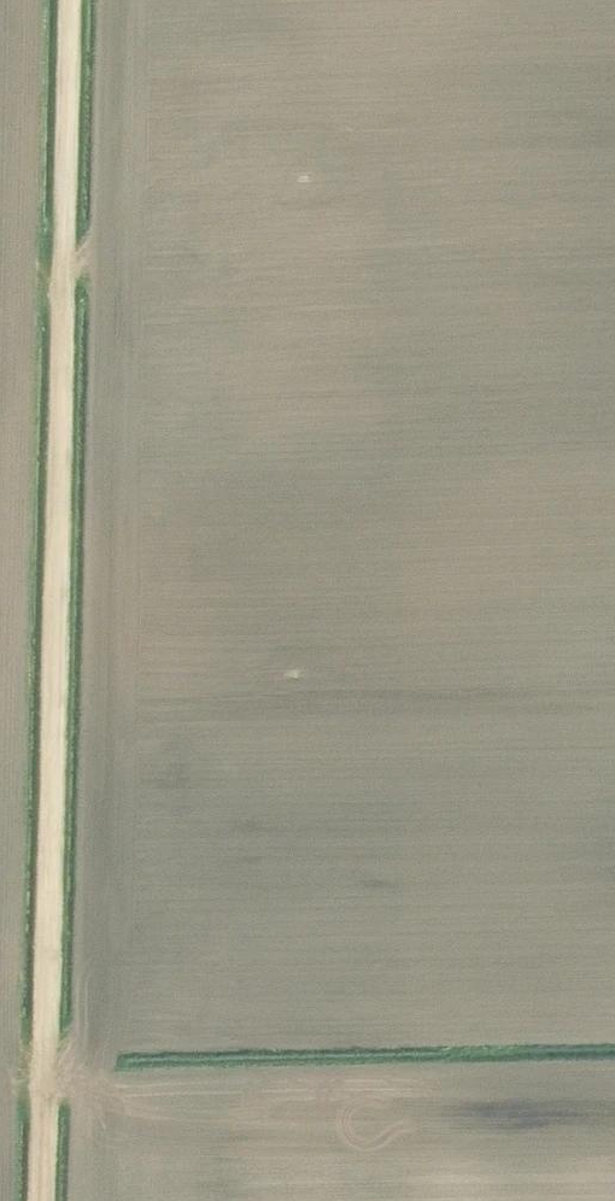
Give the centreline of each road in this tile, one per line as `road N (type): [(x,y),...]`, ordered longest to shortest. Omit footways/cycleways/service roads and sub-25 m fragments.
road 1 (track): [(43,1200),(72,0)]

